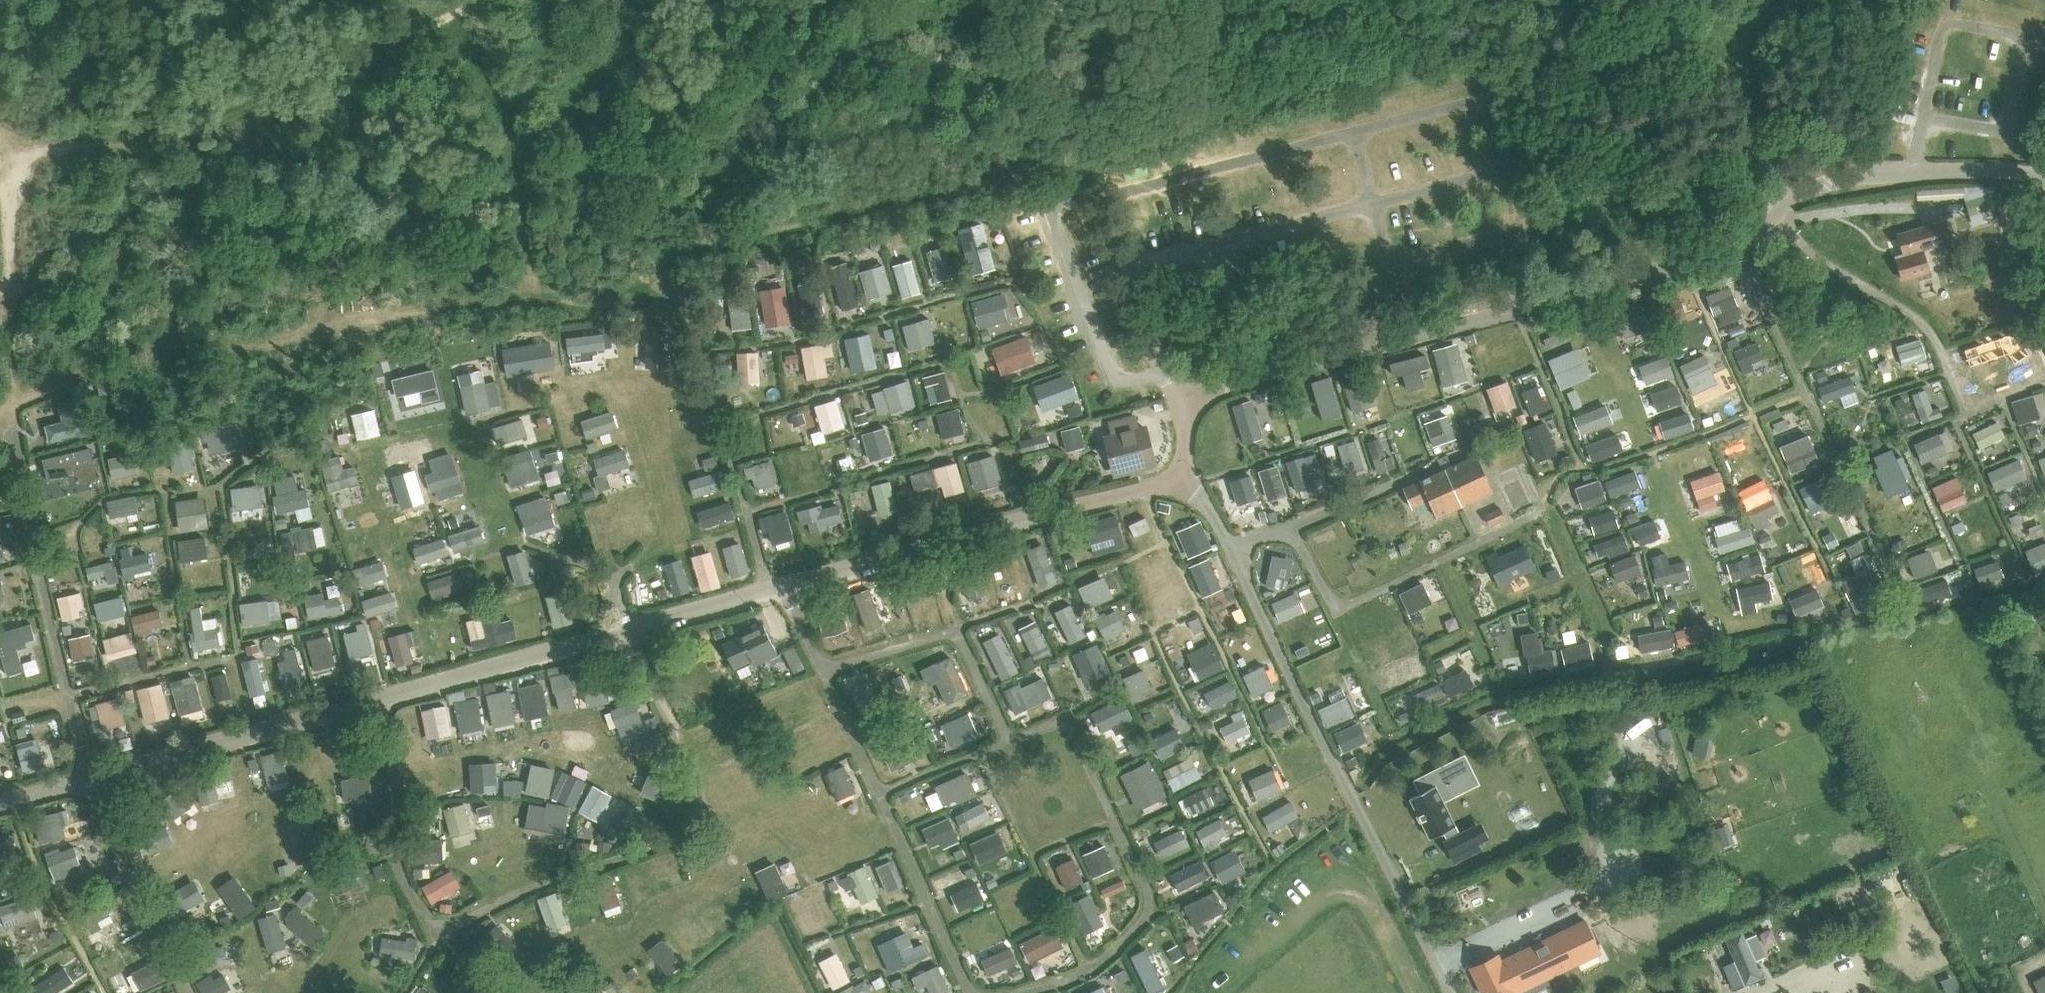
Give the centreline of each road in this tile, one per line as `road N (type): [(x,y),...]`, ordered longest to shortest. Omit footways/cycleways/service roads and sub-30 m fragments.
road 1 (unclassified): [(1183,480),(93,780),(0,795)]
road 2 (unclassified): [(1183,480),(1186,414),(1200,392),(1233,376),(1708,247),(1749,229),(1782,199),(1829,184),(1907,170),(2044,185)]
road 3 (unclassified): [(1183,480),(1207,506),(1451,992)]
road 4 (unclassified): [(1081,168),(1061,0)]

